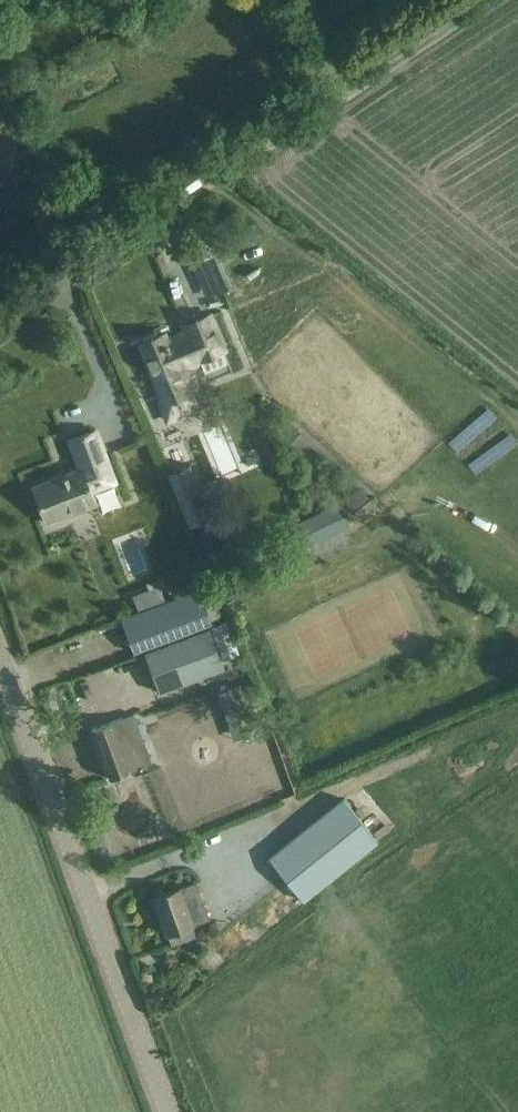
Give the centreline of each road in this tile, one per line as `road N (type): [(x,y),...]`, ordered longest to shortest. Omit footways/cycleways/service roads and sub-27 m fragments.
road 1 (tertiary): [(169,1111),(0,659)]

